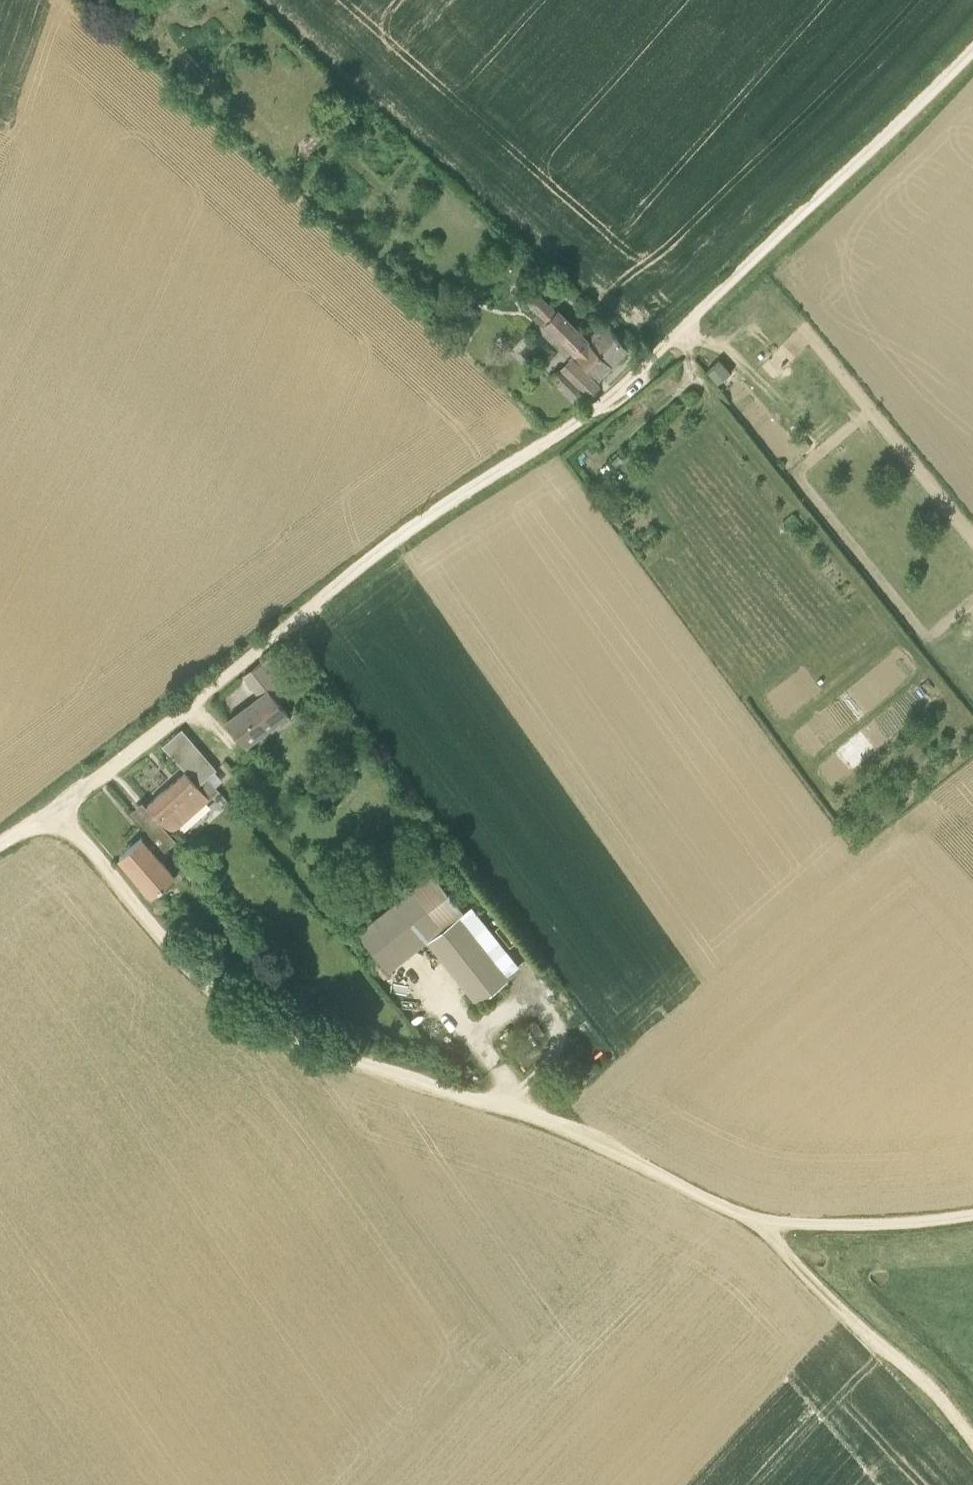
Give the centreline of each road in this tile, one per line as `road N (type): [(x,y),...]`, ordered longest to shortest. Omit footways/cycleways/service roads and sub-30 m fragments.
road 1 (track): [(56,804),(406,535),(603,411),(972,54)]
road 2 (track): [(56,804),(172,950),(231,1009),(542,1119),(765,1225)]
road 3 (track): [(765,1225),(934,1394),(972,1444)]
road 4 (track): [(765,1225),(972,1215)]

